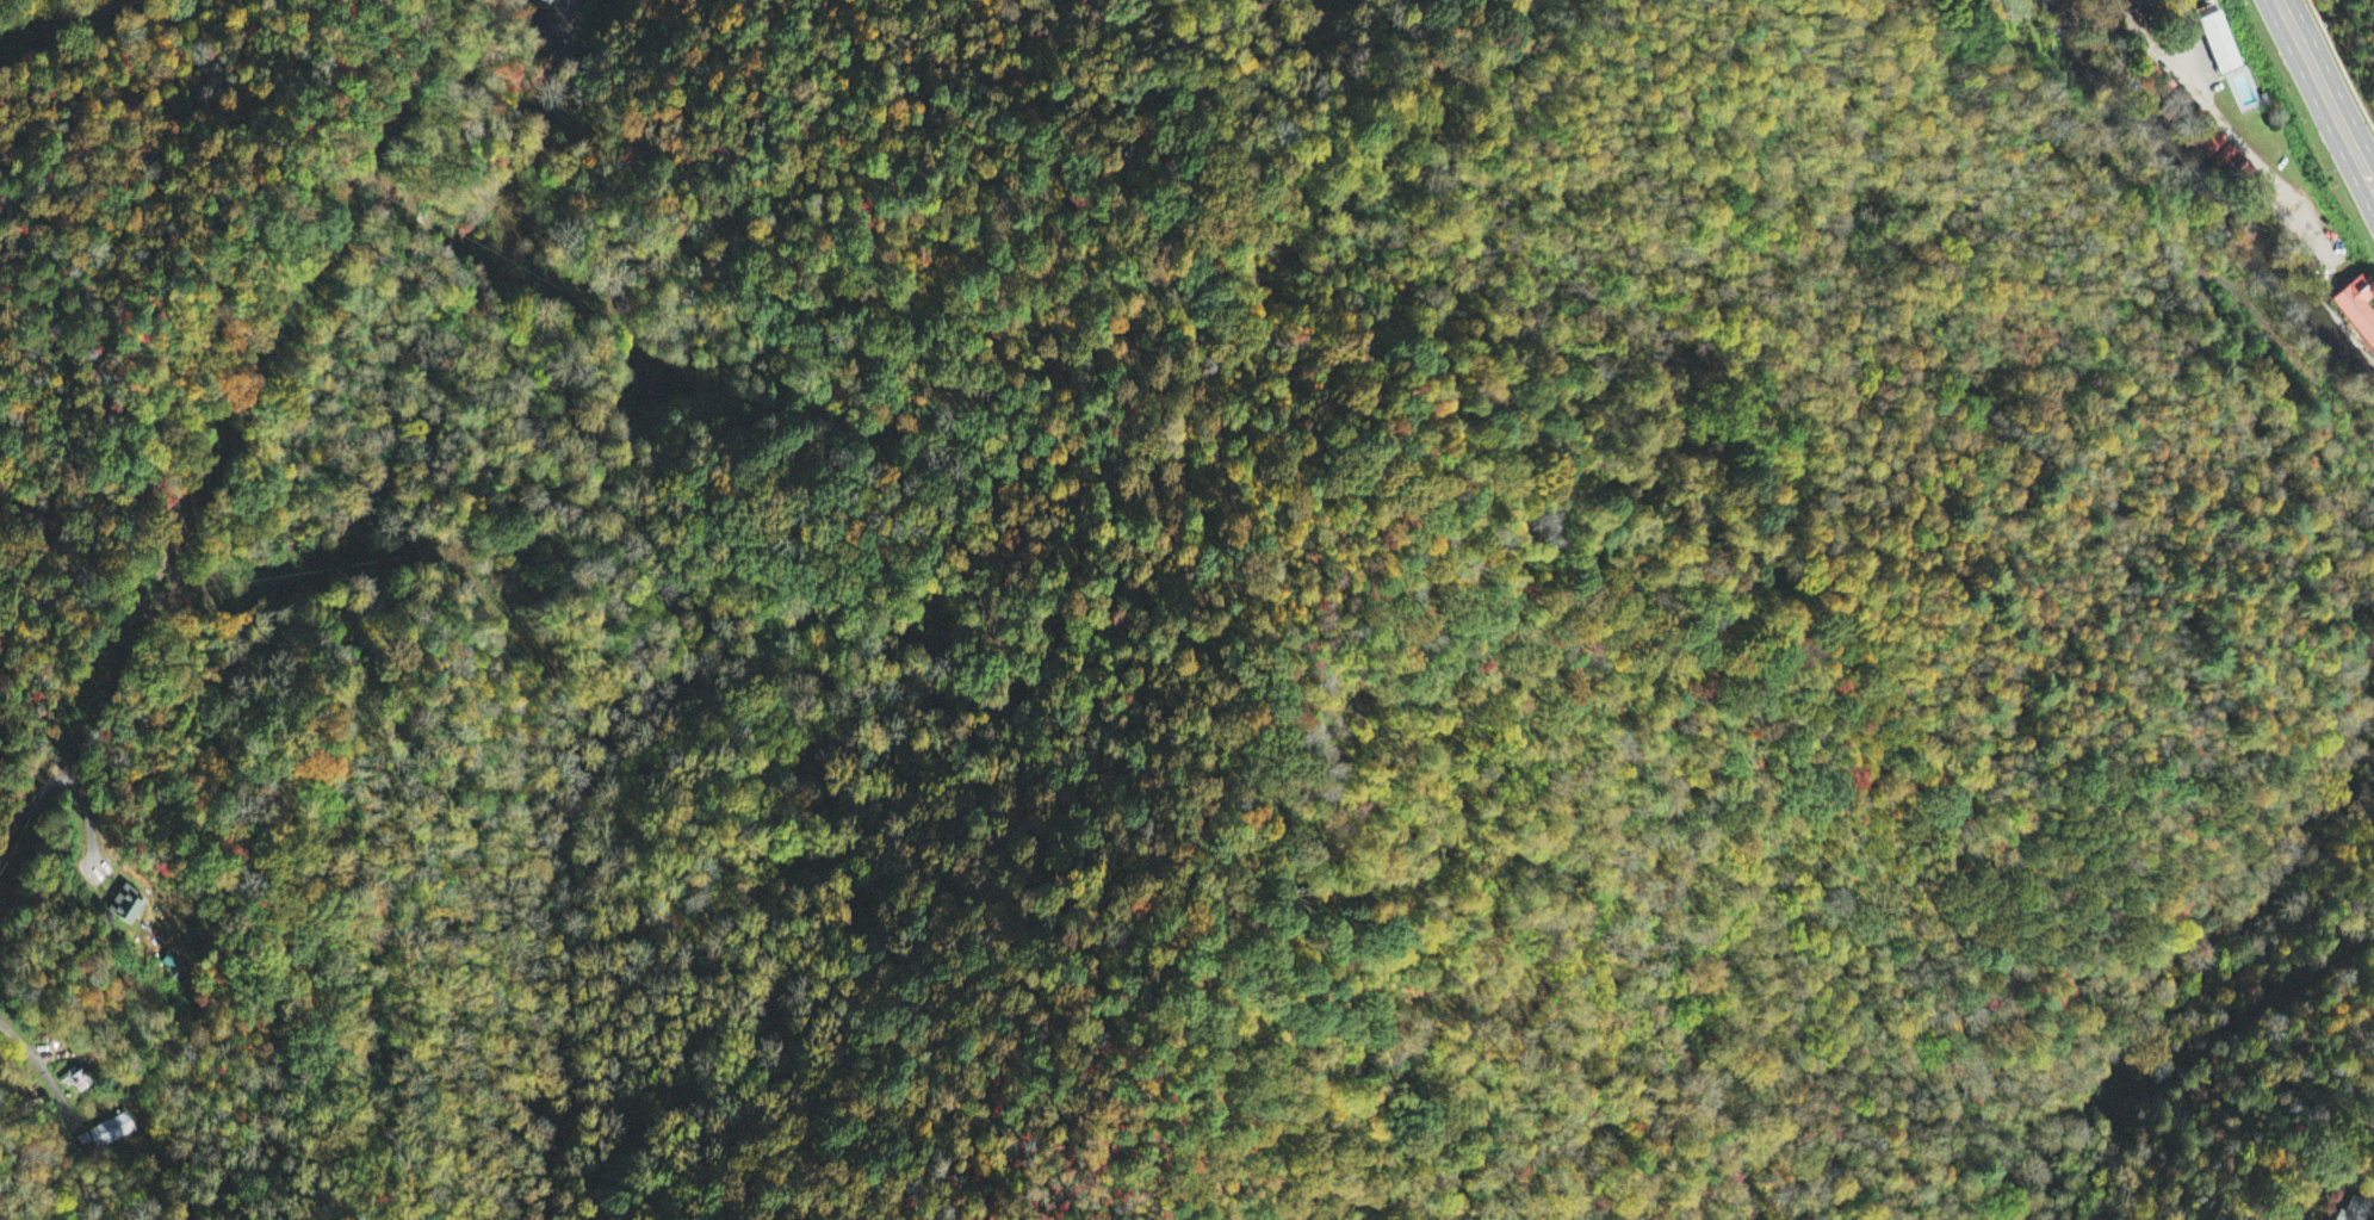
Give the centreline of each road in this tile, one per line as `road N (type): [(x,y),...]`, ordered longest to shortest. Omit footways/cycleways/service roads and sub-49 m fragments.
road 1 (trunk): [(2373,185),(2281,0)]

